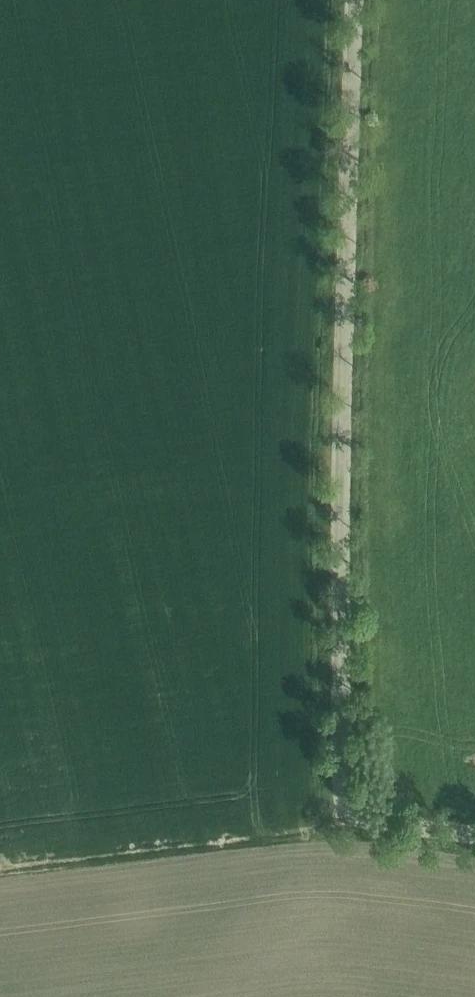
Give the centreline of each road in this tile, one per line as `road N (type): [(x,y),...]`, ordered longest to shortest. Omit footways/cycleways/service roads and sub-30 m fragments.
road 1 (unclassified): [(357,0),(343,774),(358,819),(474,839)]

